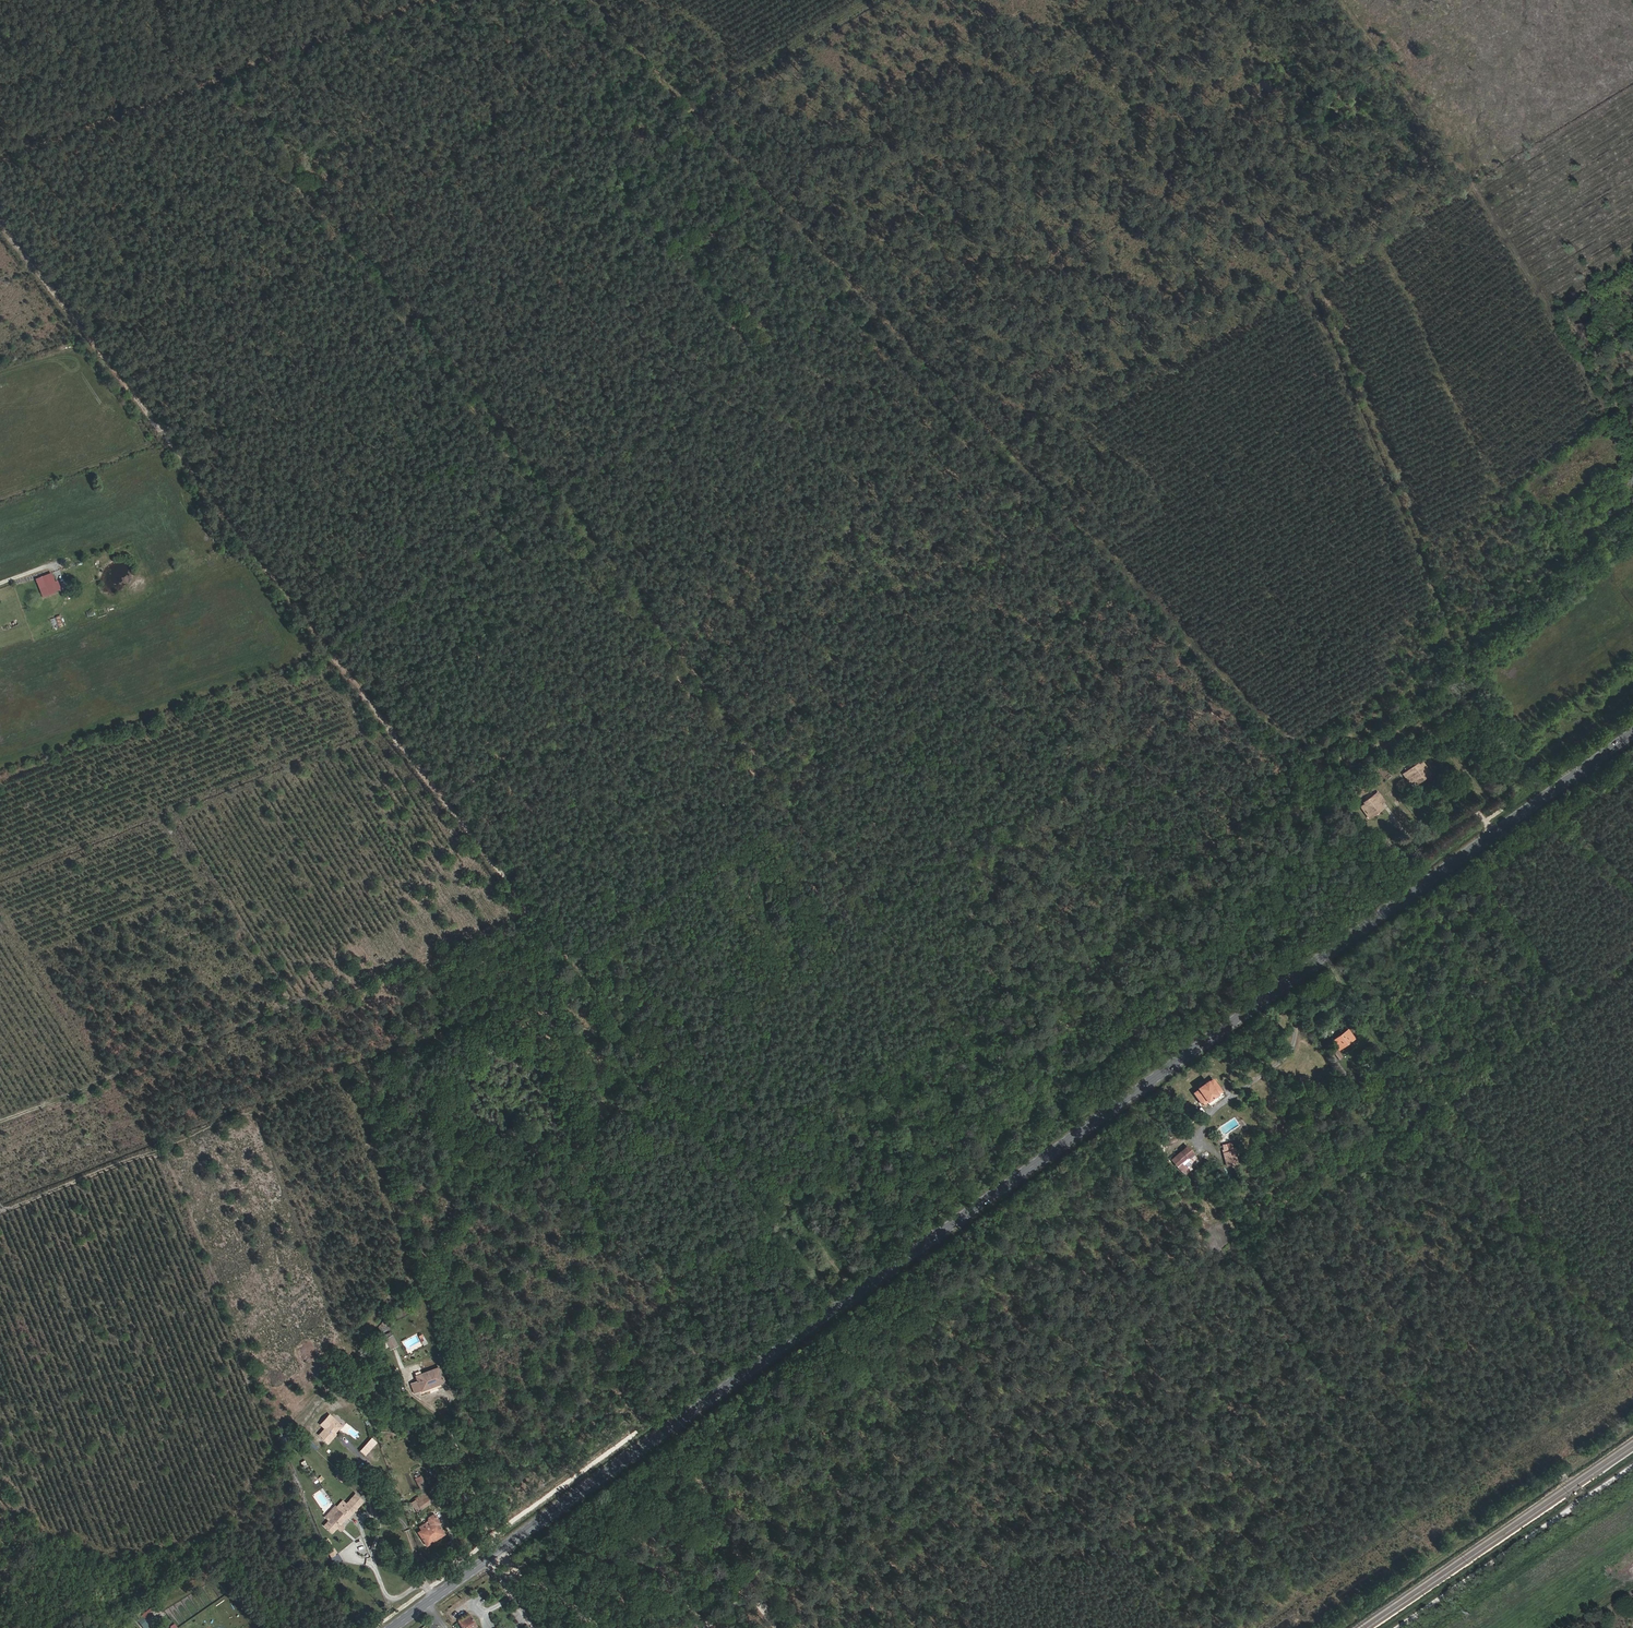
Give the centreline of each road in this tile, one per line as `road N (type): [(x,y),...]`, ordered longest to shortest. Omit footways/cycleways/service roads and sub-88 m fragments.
road 1 (primary): [(1632,734),(392,1627)]
road 2 (track): [(1632,1468),(1397,1627)]

